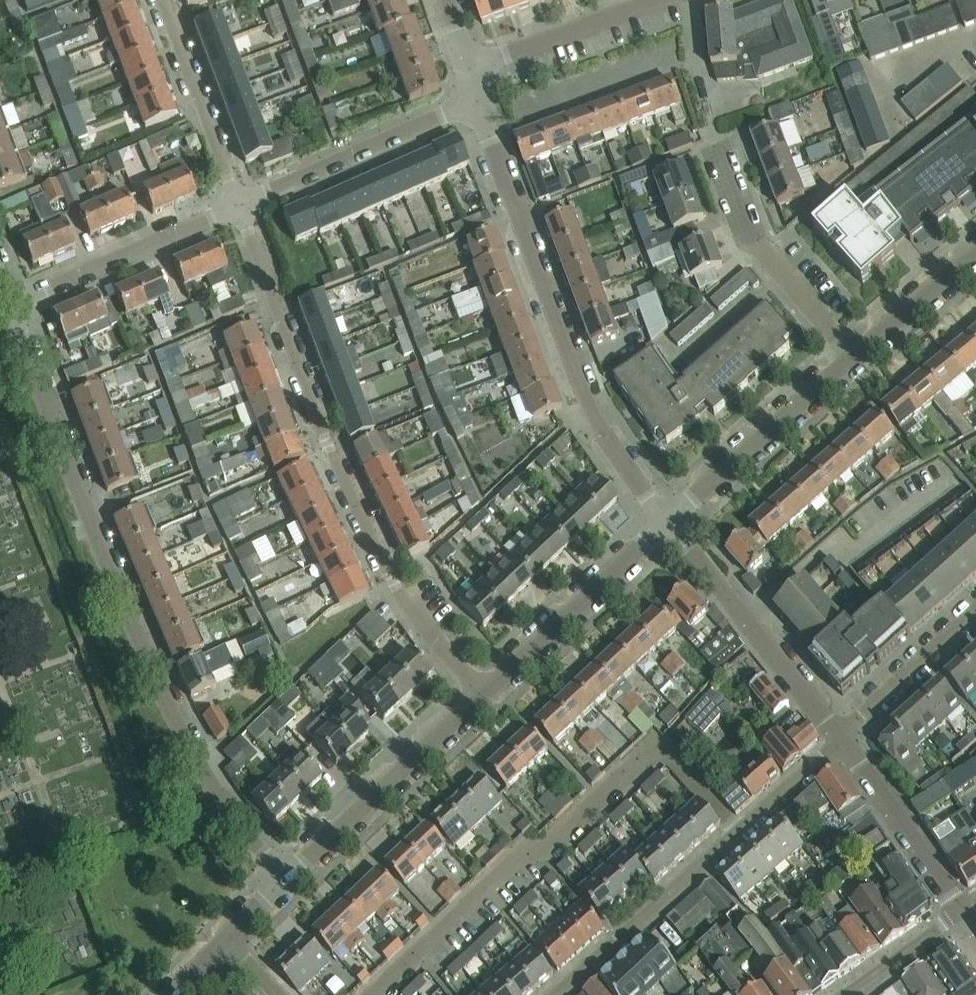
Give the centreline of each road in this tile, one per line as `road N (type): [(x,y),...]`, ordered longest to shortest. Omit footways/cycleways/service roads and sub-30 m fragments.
road 1 (residential): [(284,878),(203,767),(145,658),(7,303)]
road 2 (residential): [(484,692),(404,600),(326,442),(239,205)]
road 3 (residential): [(668,520),(598,431),(481,100)]
road 4 (residential): [(840,738),(556,994)]
road 5 (residential): [(840,738),(668,520)]
road 6 (unclassified): [(284,878),(484,692)]
road 7 (residential): [(239,205),(481,100)]
road 8 (residential): [(852,358),(750,234),(715,140)]
road 9 (unclassified): [(484,692),(668,520)]
road 10 (residential): [(7,303),(239,205)]
road 11 (unclassified): [(668,520),(852,358)]
road 12 (residential): [(239,205),(162,0)]
road 13 (residential): [(959,911),(840,738)]
road 14 (residential): [(470,67),(654,0)]
road 15 (residential): [(975,612),(840,738)]
road 16 (residential): [(900,135),(880,81),(975,38)]
road 17 (unclassified): [(172,994),(284,878)]
road 18 (unclassified): [(852,358),(975,257)]
road 19 (residential): [(842,994),(959,911)]

